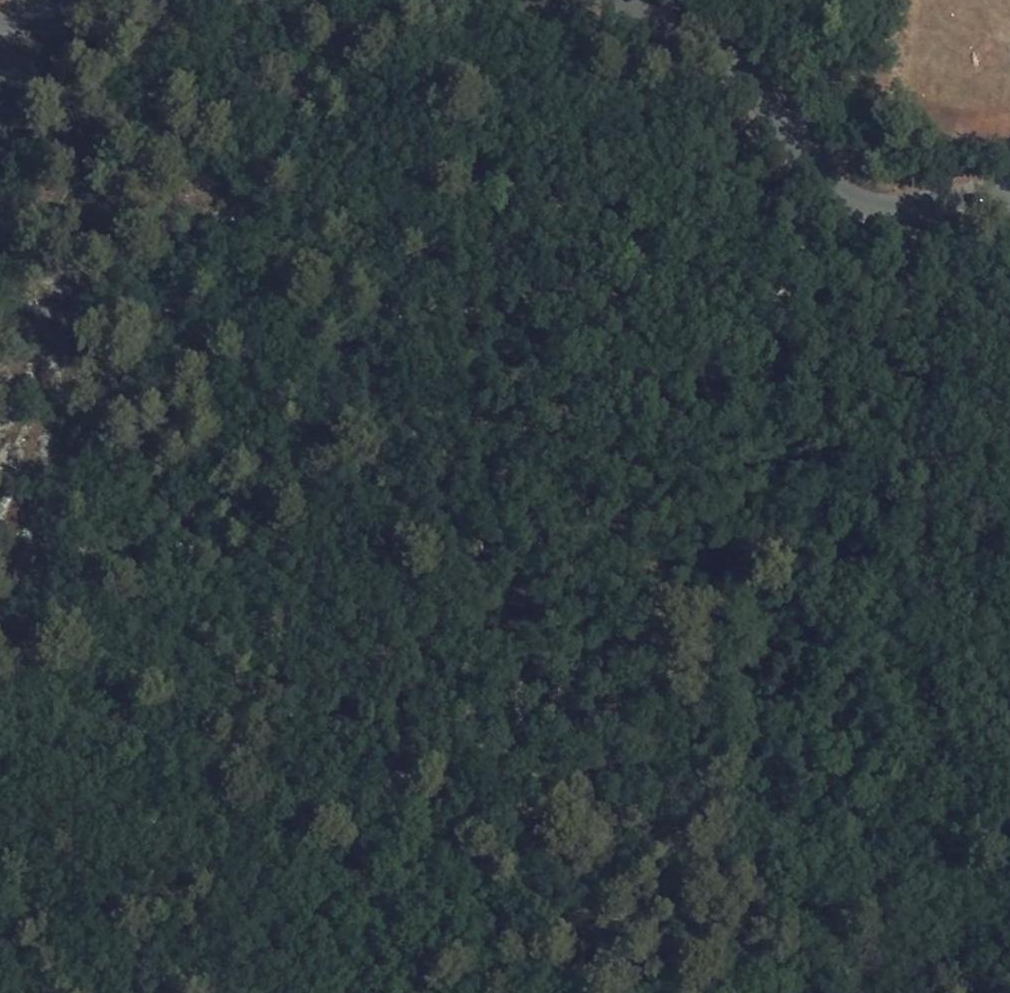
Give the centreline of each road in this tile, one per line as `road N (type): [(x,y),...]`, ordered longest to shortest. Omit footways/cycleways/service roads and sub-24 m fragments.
road 1 (unclassified): [(608,0),(643,13),(790,112),(854,197),(921,215),(1009,206)]

